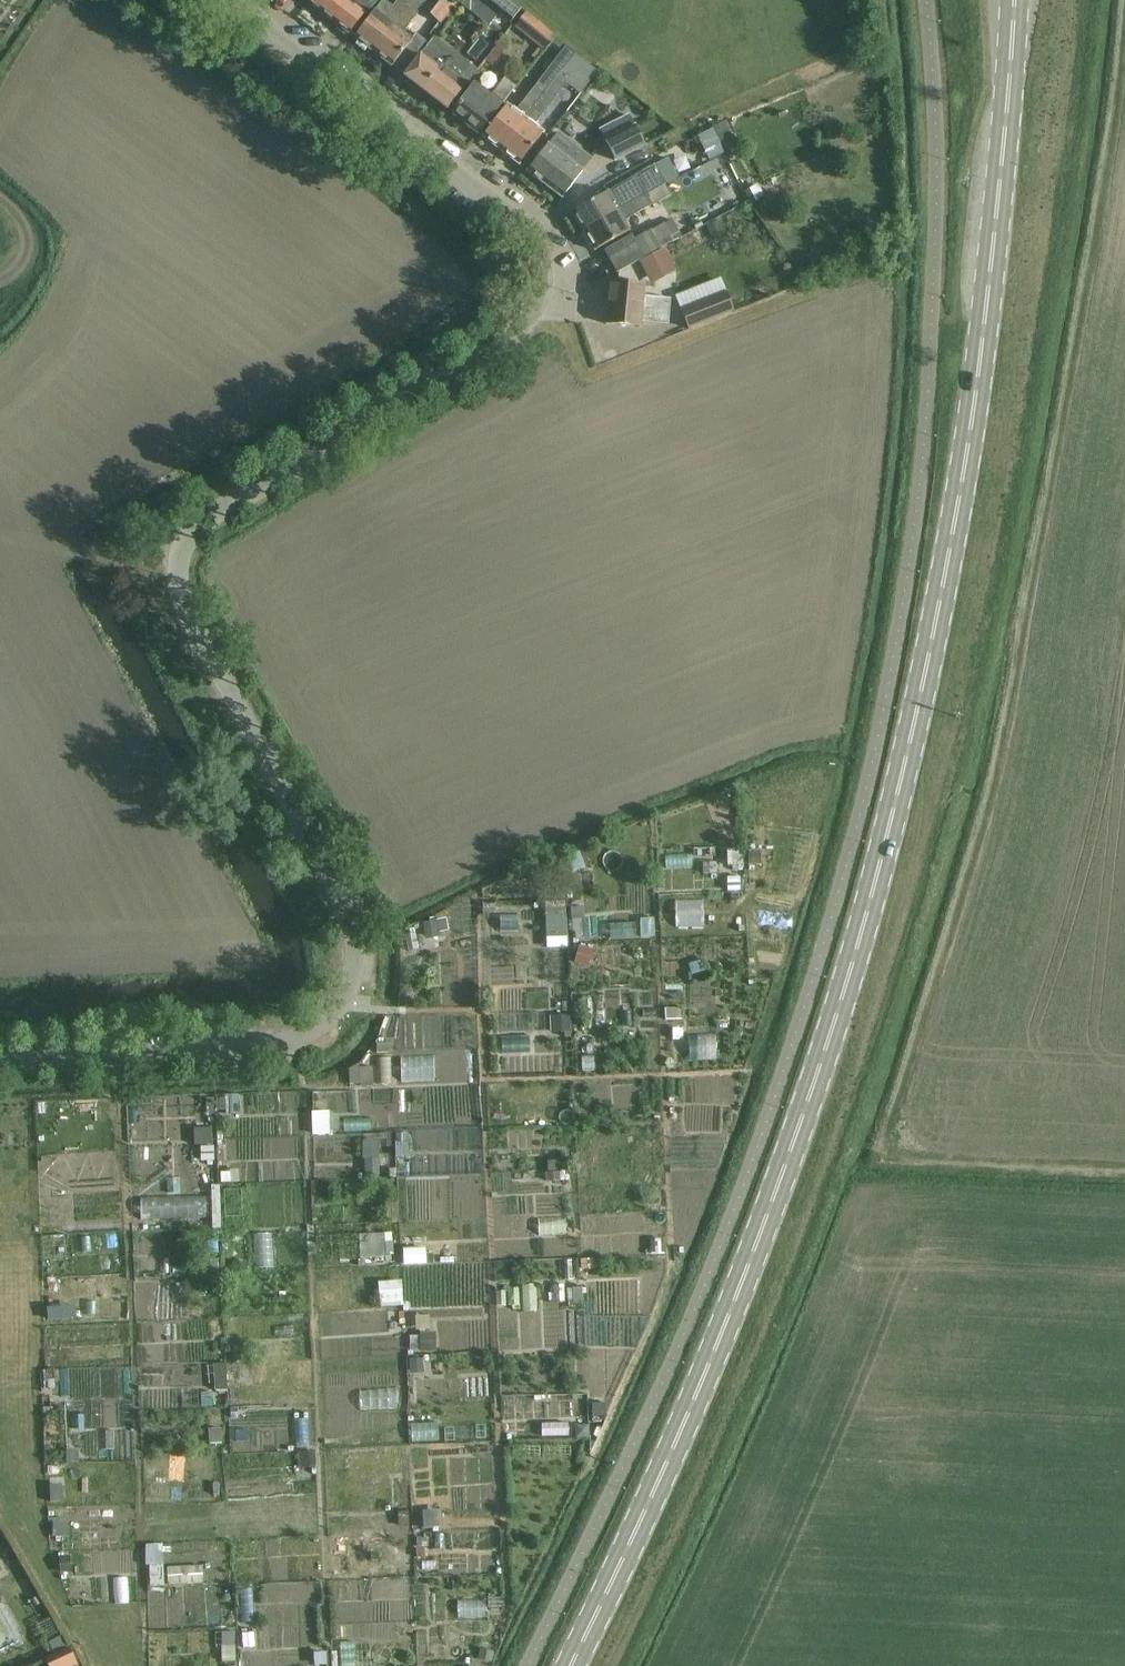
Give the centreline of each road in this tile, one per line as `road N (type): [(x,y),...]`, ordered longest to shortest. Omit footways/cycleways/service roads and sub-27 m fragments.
road 1 (secondary): [(569,1665),(748,1268),(823,1058),(886,838),(960,485),(992,261),(1015,0)]
road 2 (residential): [(0,1063),(274,1045),(323,1025),(337,1009),(352,971),(348,910),(190,620),(178,561),(206,522),(507,341),(539,292),(538,258),(507,214),(235,0)]

